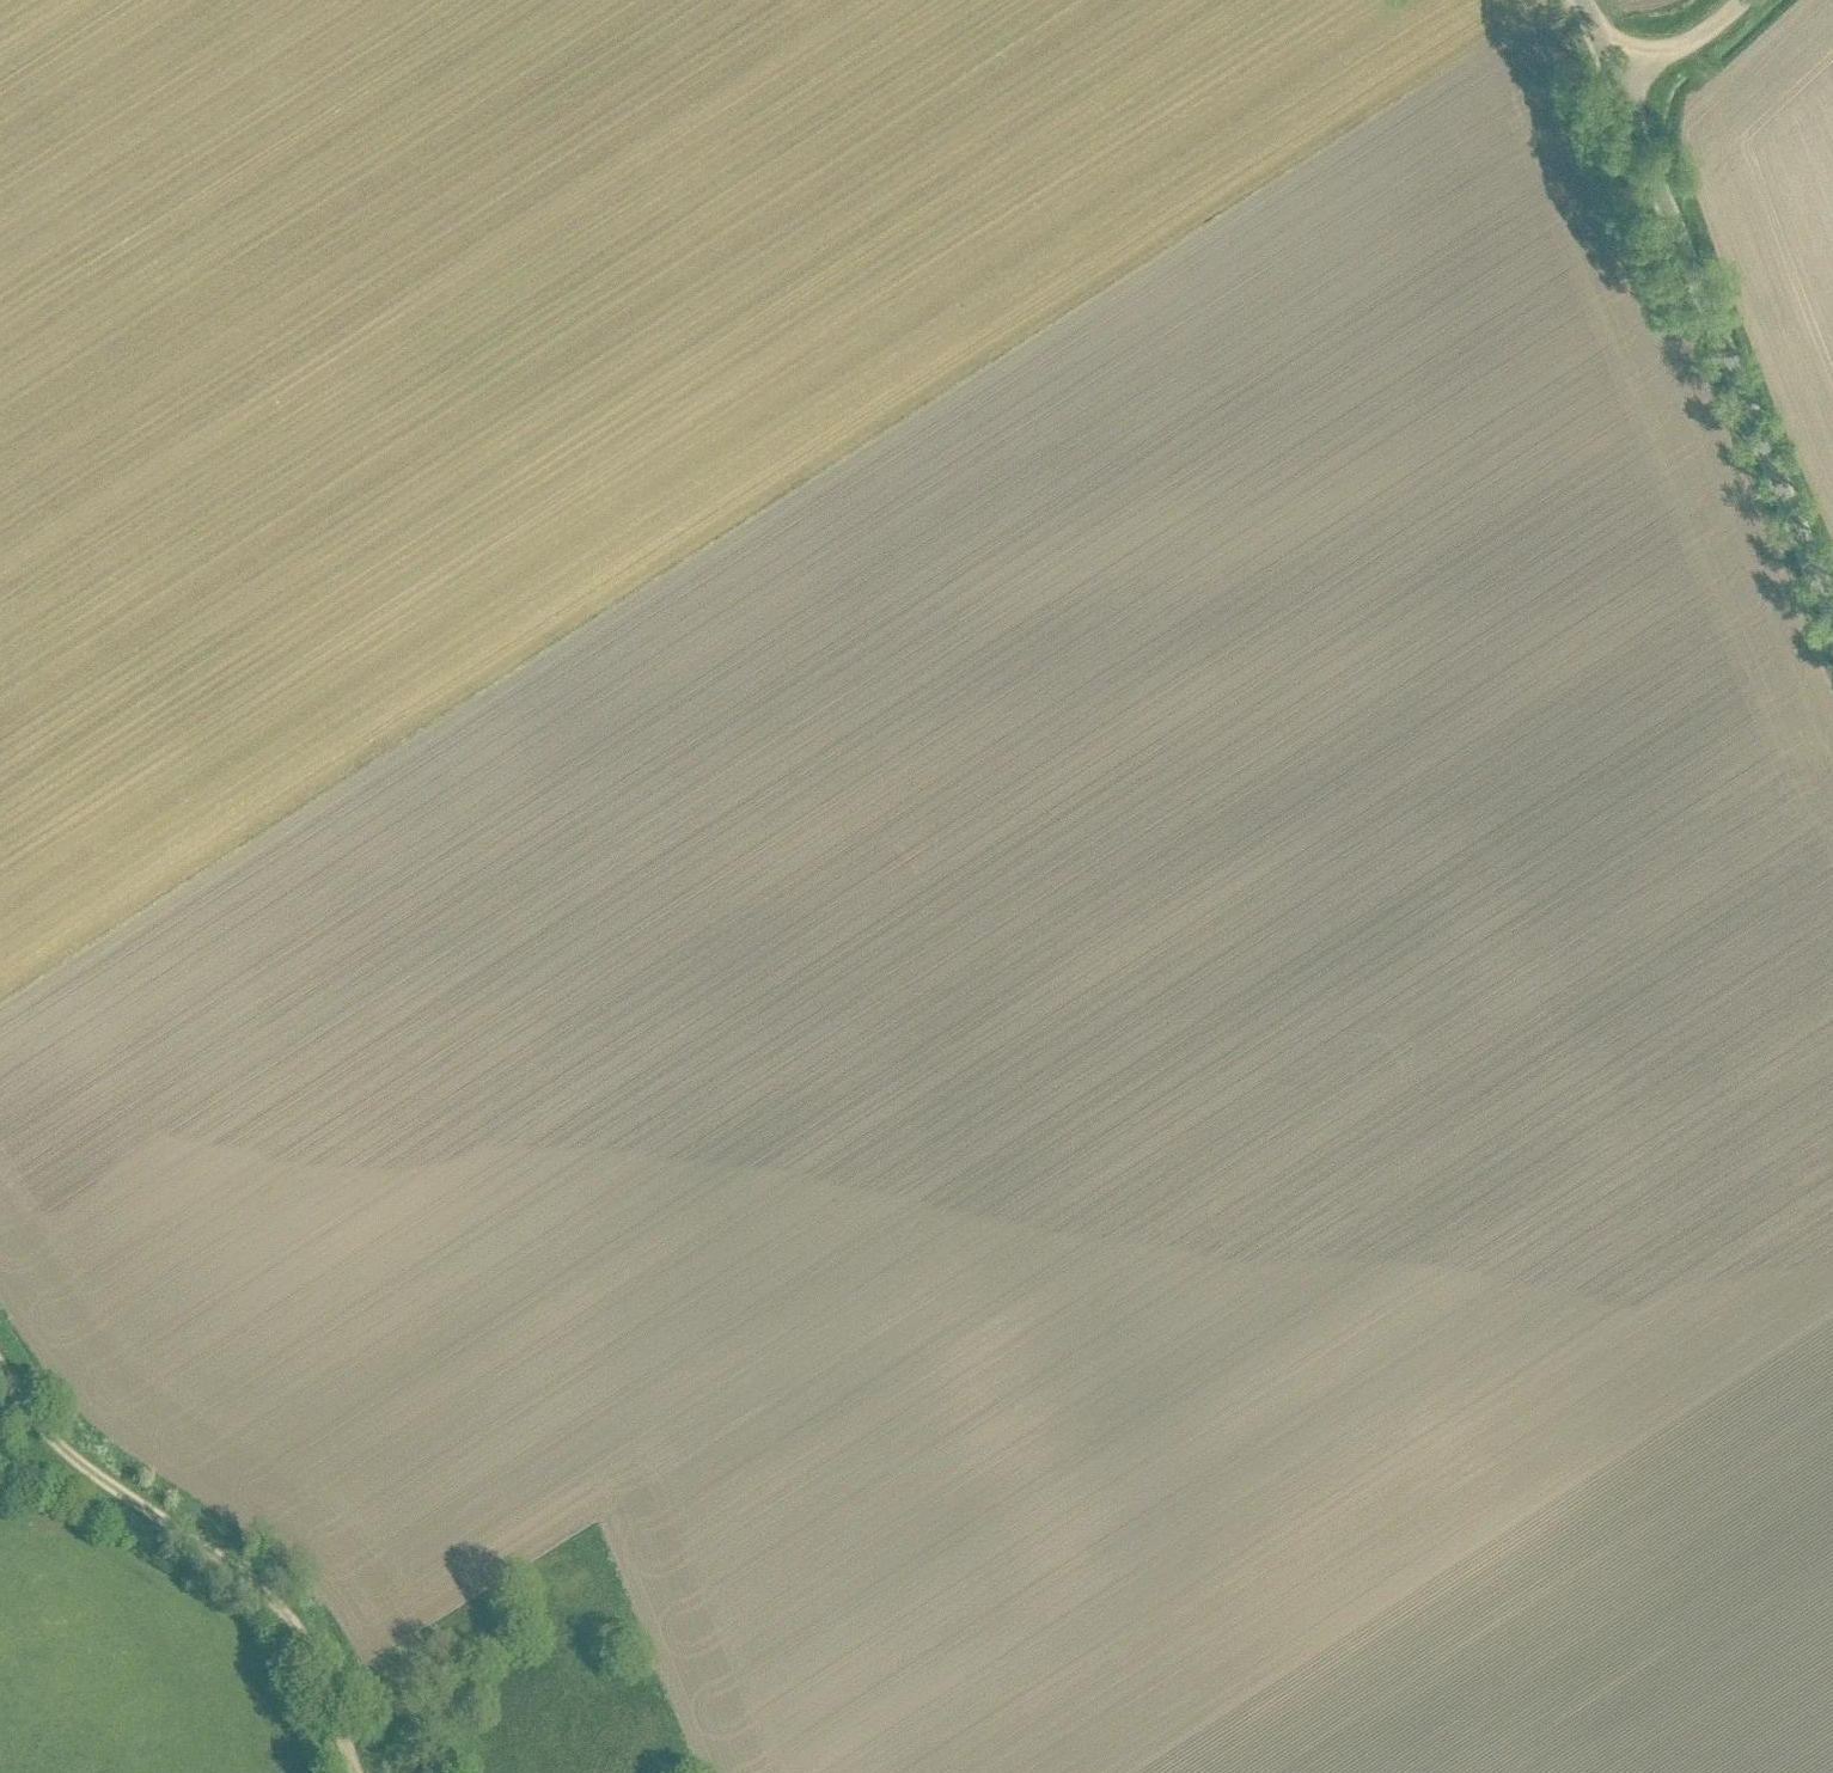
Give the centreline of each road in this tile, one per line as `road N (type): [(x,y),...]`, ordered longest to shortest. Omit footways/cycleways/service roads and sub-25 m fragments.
road 1 (tertiary): [(1832,606),(1609,72)]
road 2 (track): [(359,1772),(296,1625),(258,1582),(107,1483),(47,1432),(0,1355)]
road 3 (unclassified): [(1609,72),(1713,27),(1742,0)]

